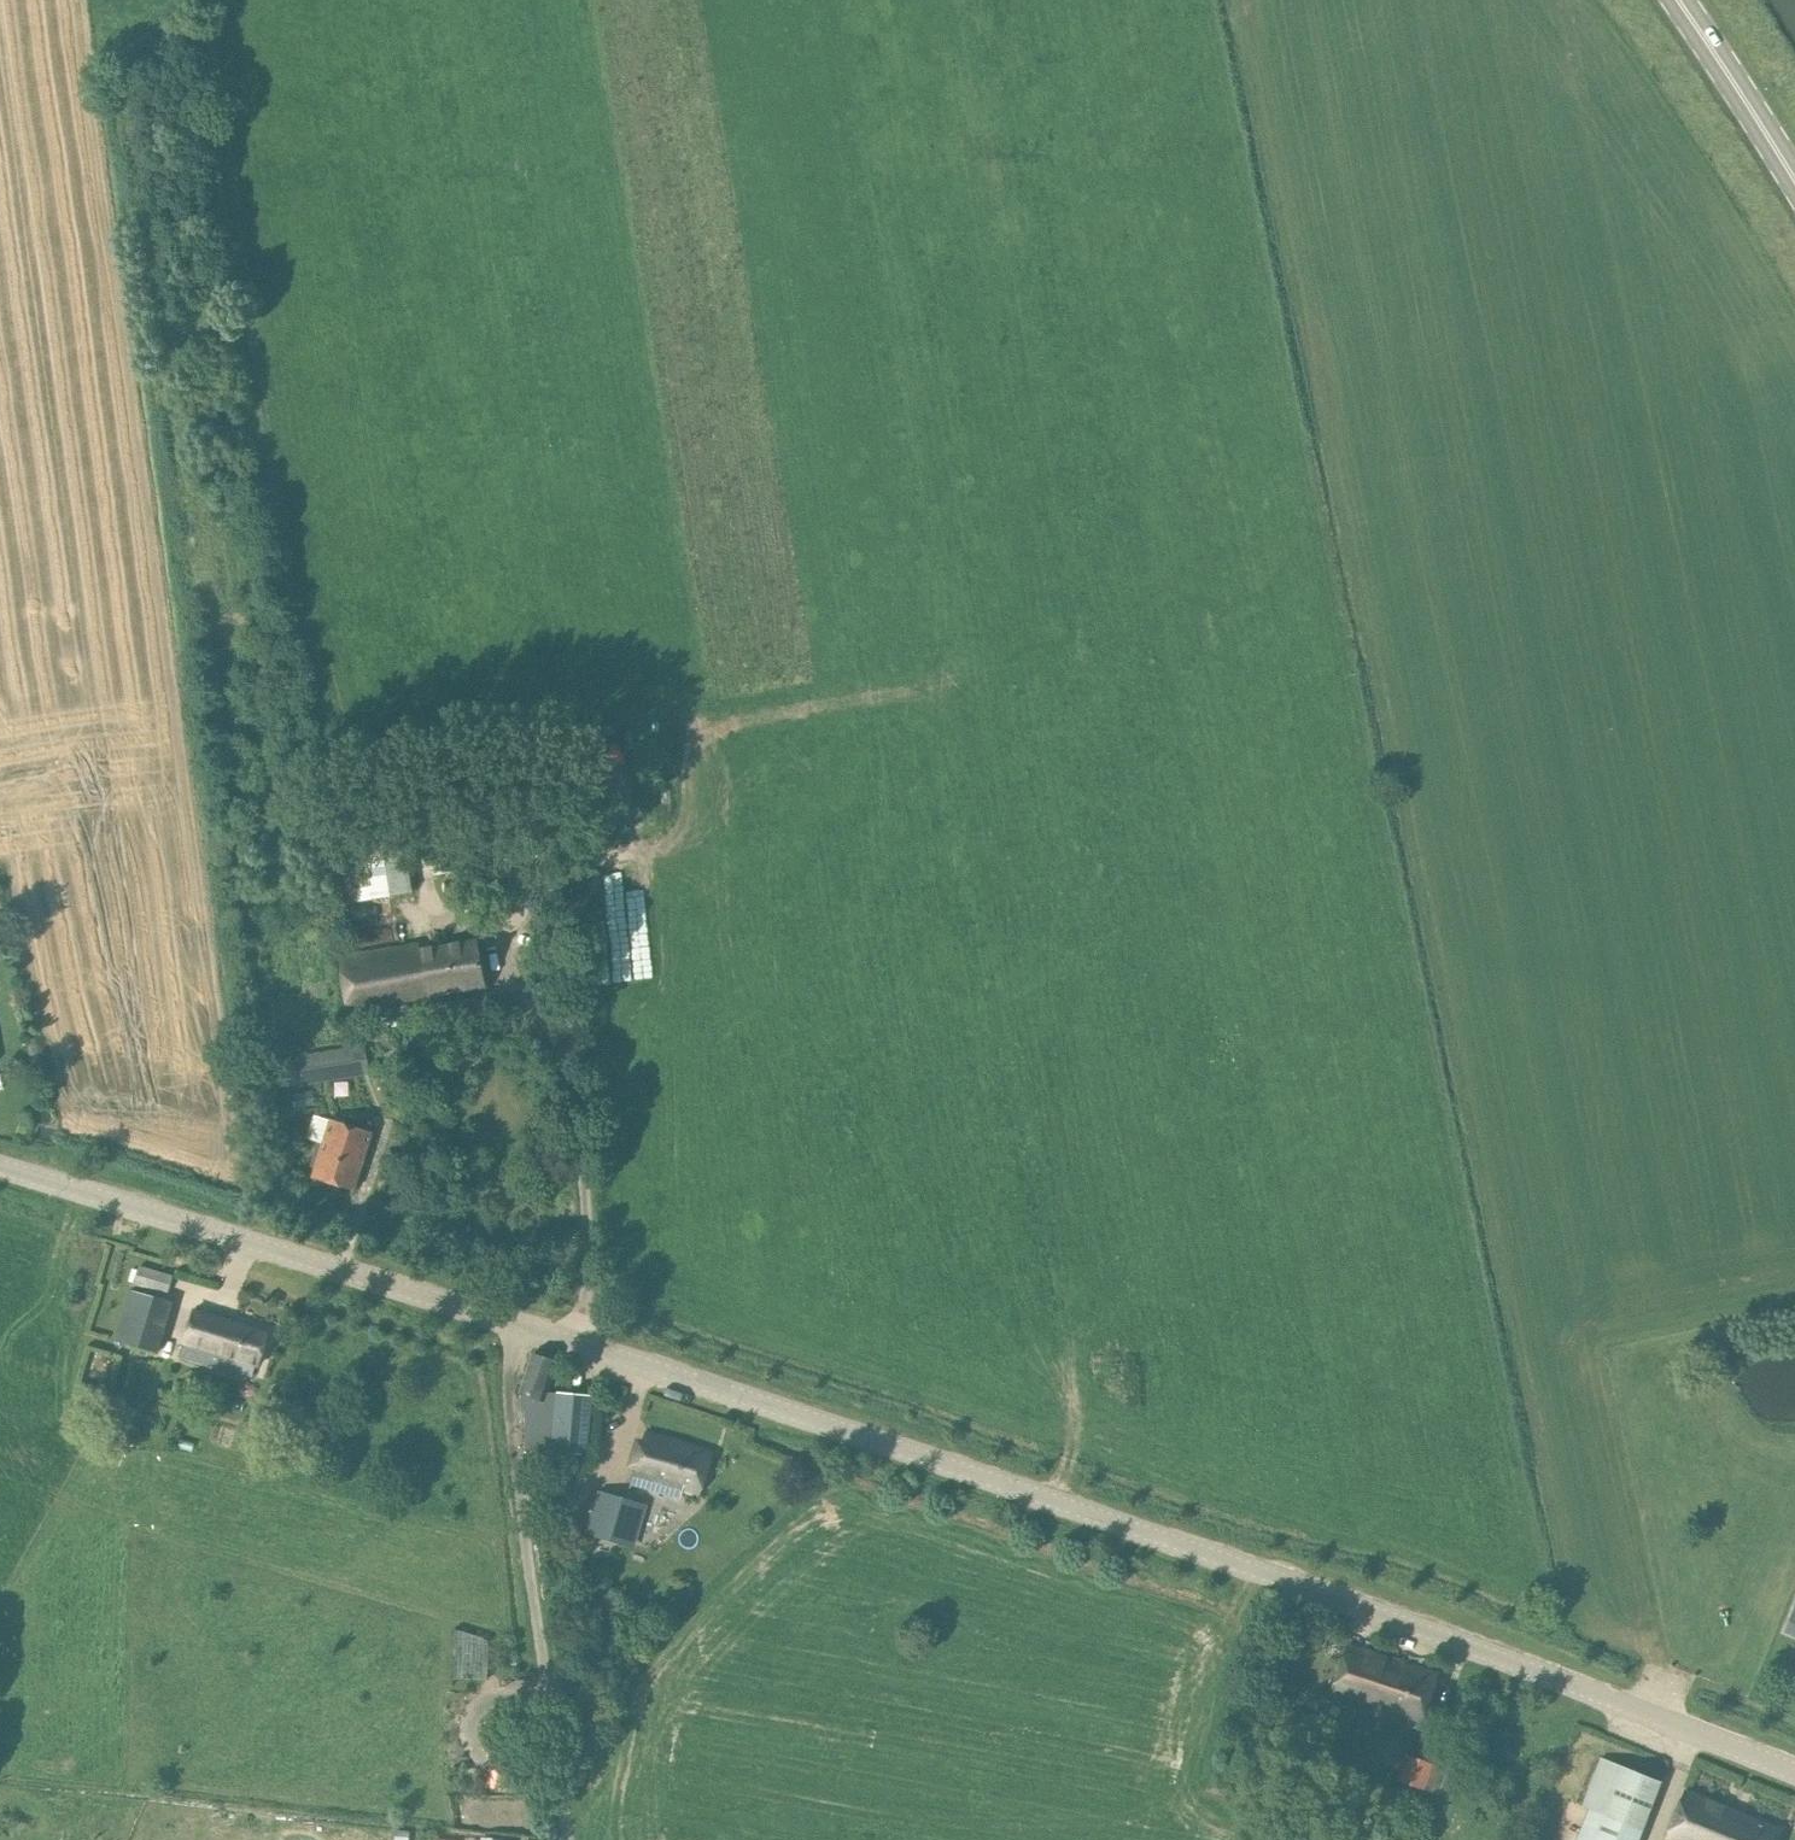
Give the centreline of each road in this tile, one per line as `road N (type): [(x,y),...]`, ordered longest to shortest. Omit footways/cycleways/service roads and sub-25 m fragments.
road 1 (tertiary): [(1794,1771),(1363,1595),(521,1329)]
road 2 (tertiary): [(521,1329),(0,1166)]
road 3 (unclassified): [(568,1839),(505,1402),(521,1329)]
road 4 (primary): [(1794,179),(1678,0)]

